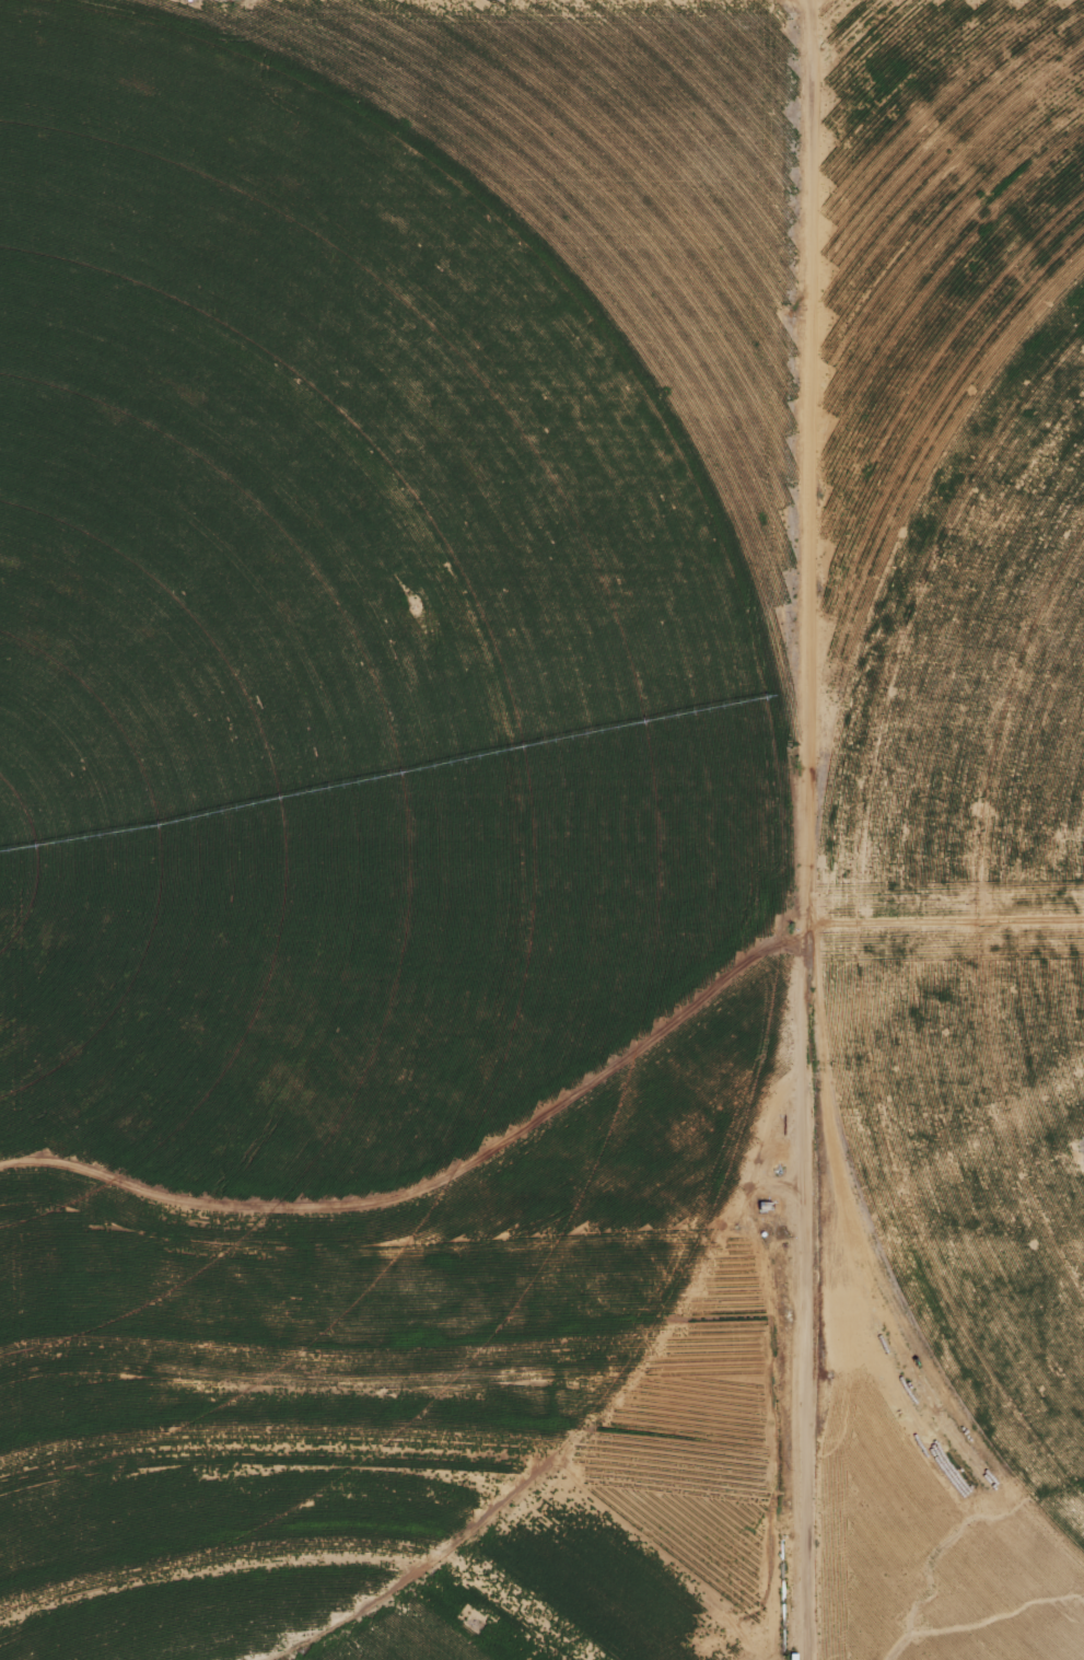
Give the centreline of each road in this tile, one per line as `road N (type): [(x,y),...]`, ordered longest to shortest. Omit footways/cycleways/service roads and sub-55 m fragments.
road 1 (track): [(796,1659),(813,0)]

